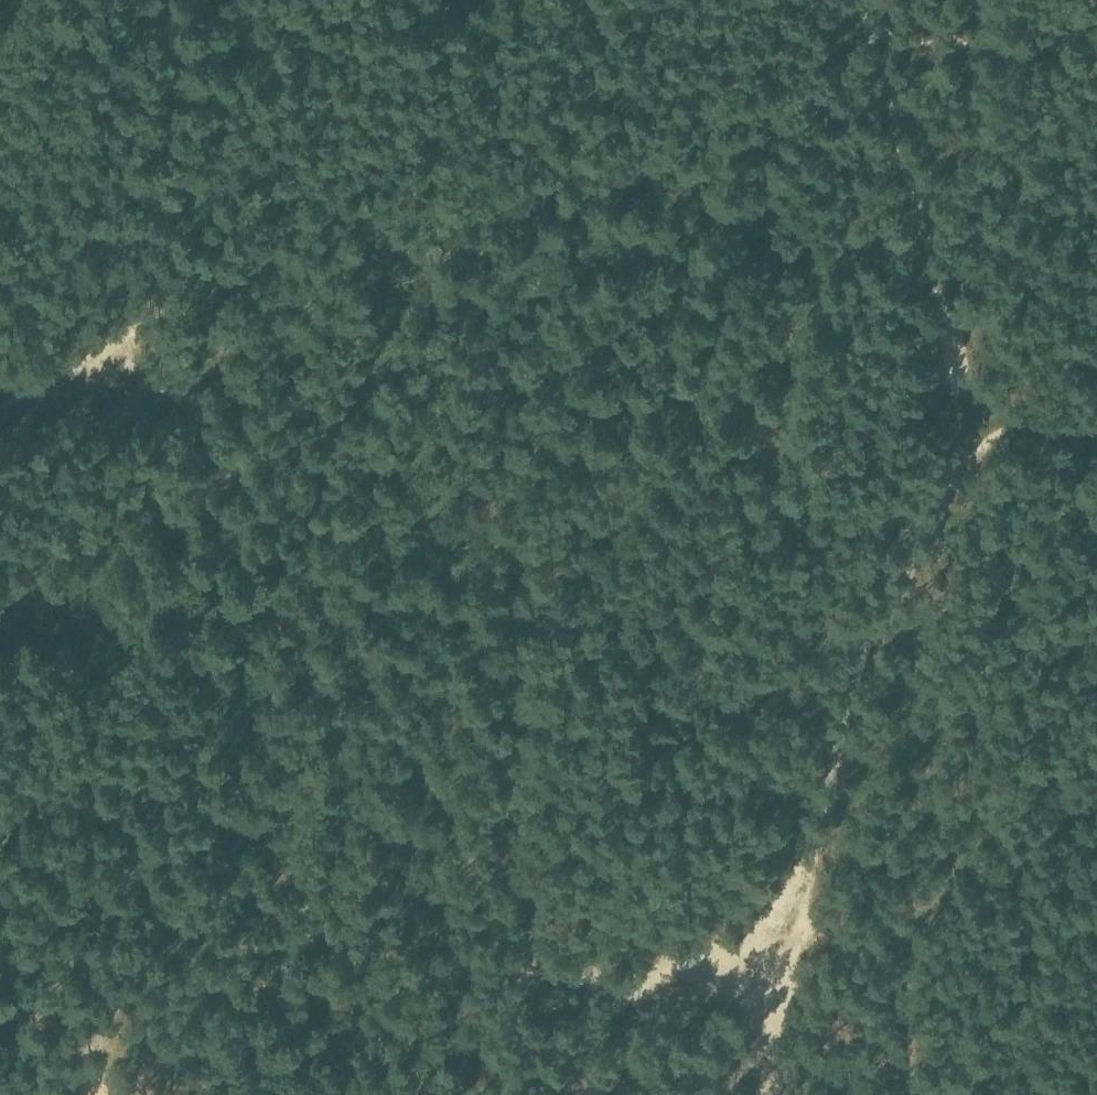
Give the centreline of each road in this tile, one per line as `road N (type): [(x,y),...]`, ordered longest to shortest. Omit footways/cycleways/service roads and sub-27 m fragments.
road 1 (track): [(1096,433),(979,422),(903,574),(800,970)]
road 2 (track): [(979,422),(960,389),(874,63)]
road 3 (track): [(1096,23),(874,63)]
road 4 (track): [(800,970),(784,1034),(789,1094)]

